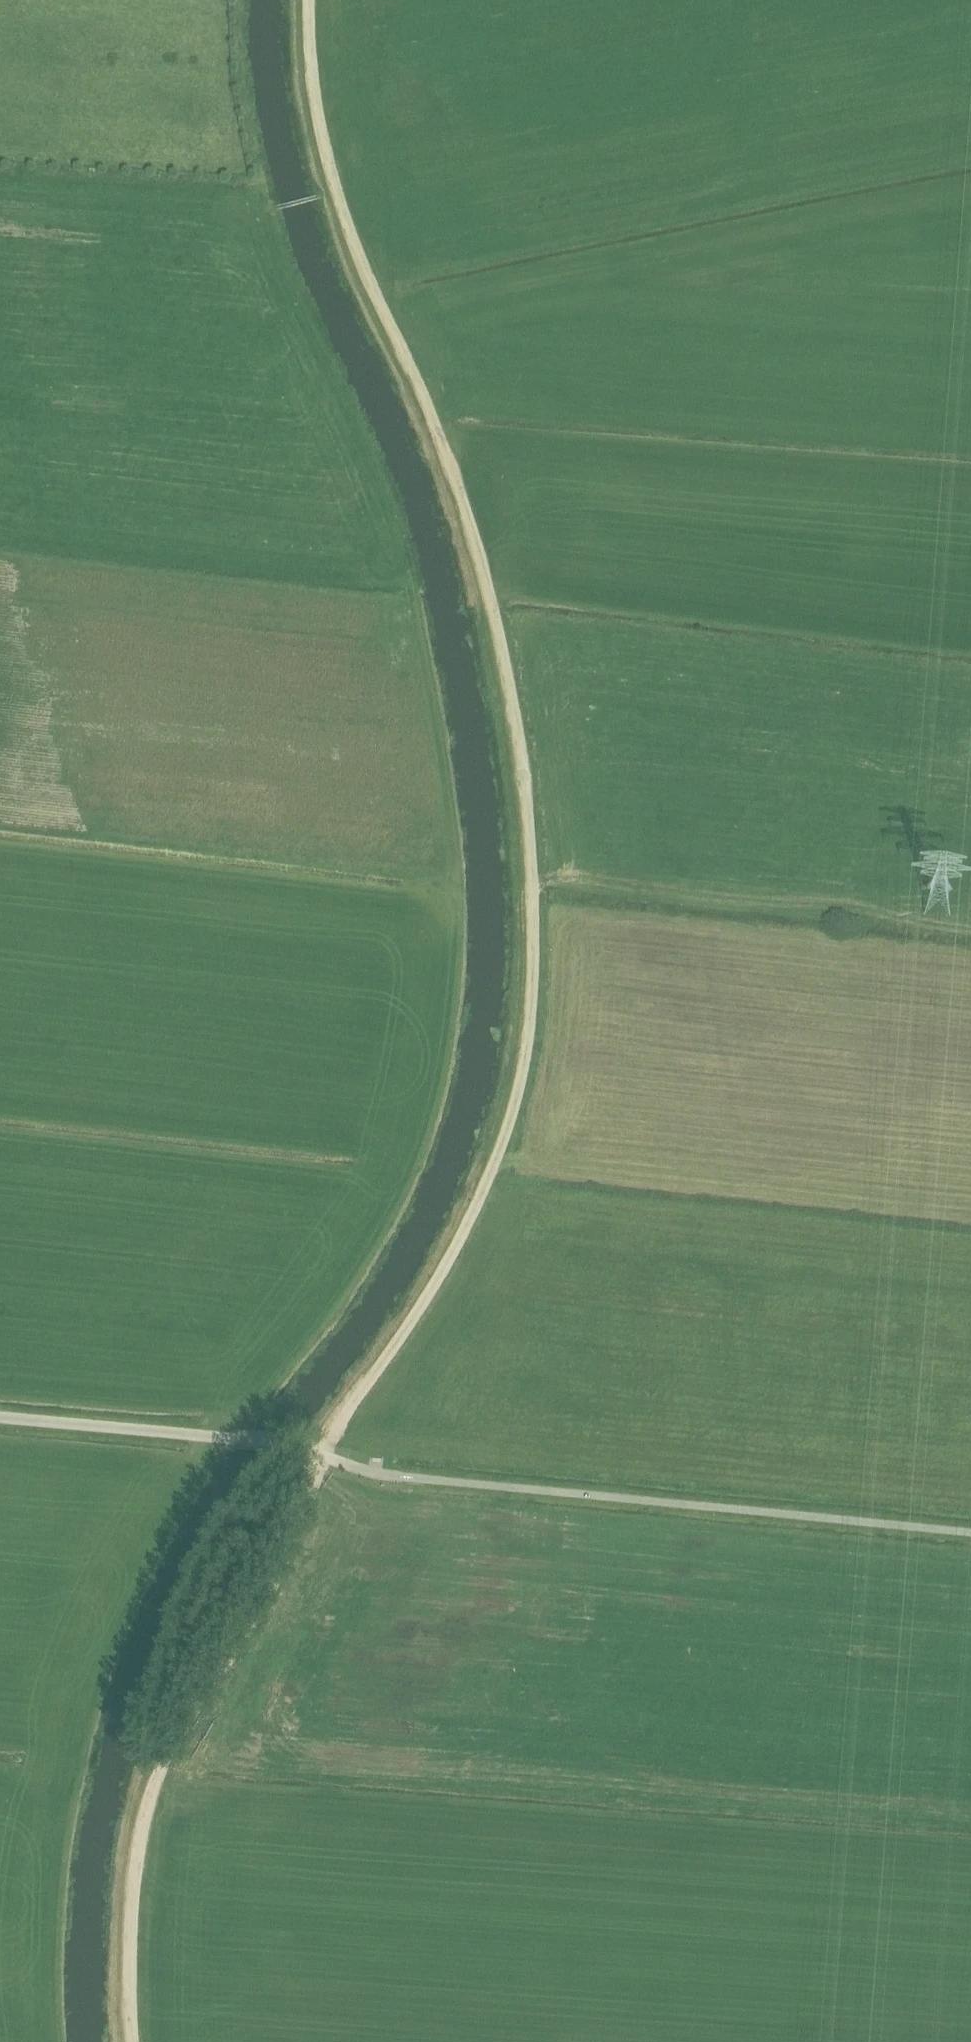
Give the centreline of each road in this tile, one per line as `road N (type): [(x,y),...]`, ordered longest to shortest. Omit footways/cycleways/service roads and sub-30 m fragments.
road 1 (track): [(311,0),(314,89),(334,196),(428,423),(489,605),(532,928),(526,1049),(495,1161),(421,1313),(323,1443),(256,1608),(157,1773),(135,1870),(132,2041)]
road 2 (unclassified): [(0,1417),(284,1442),(406,1477)]

